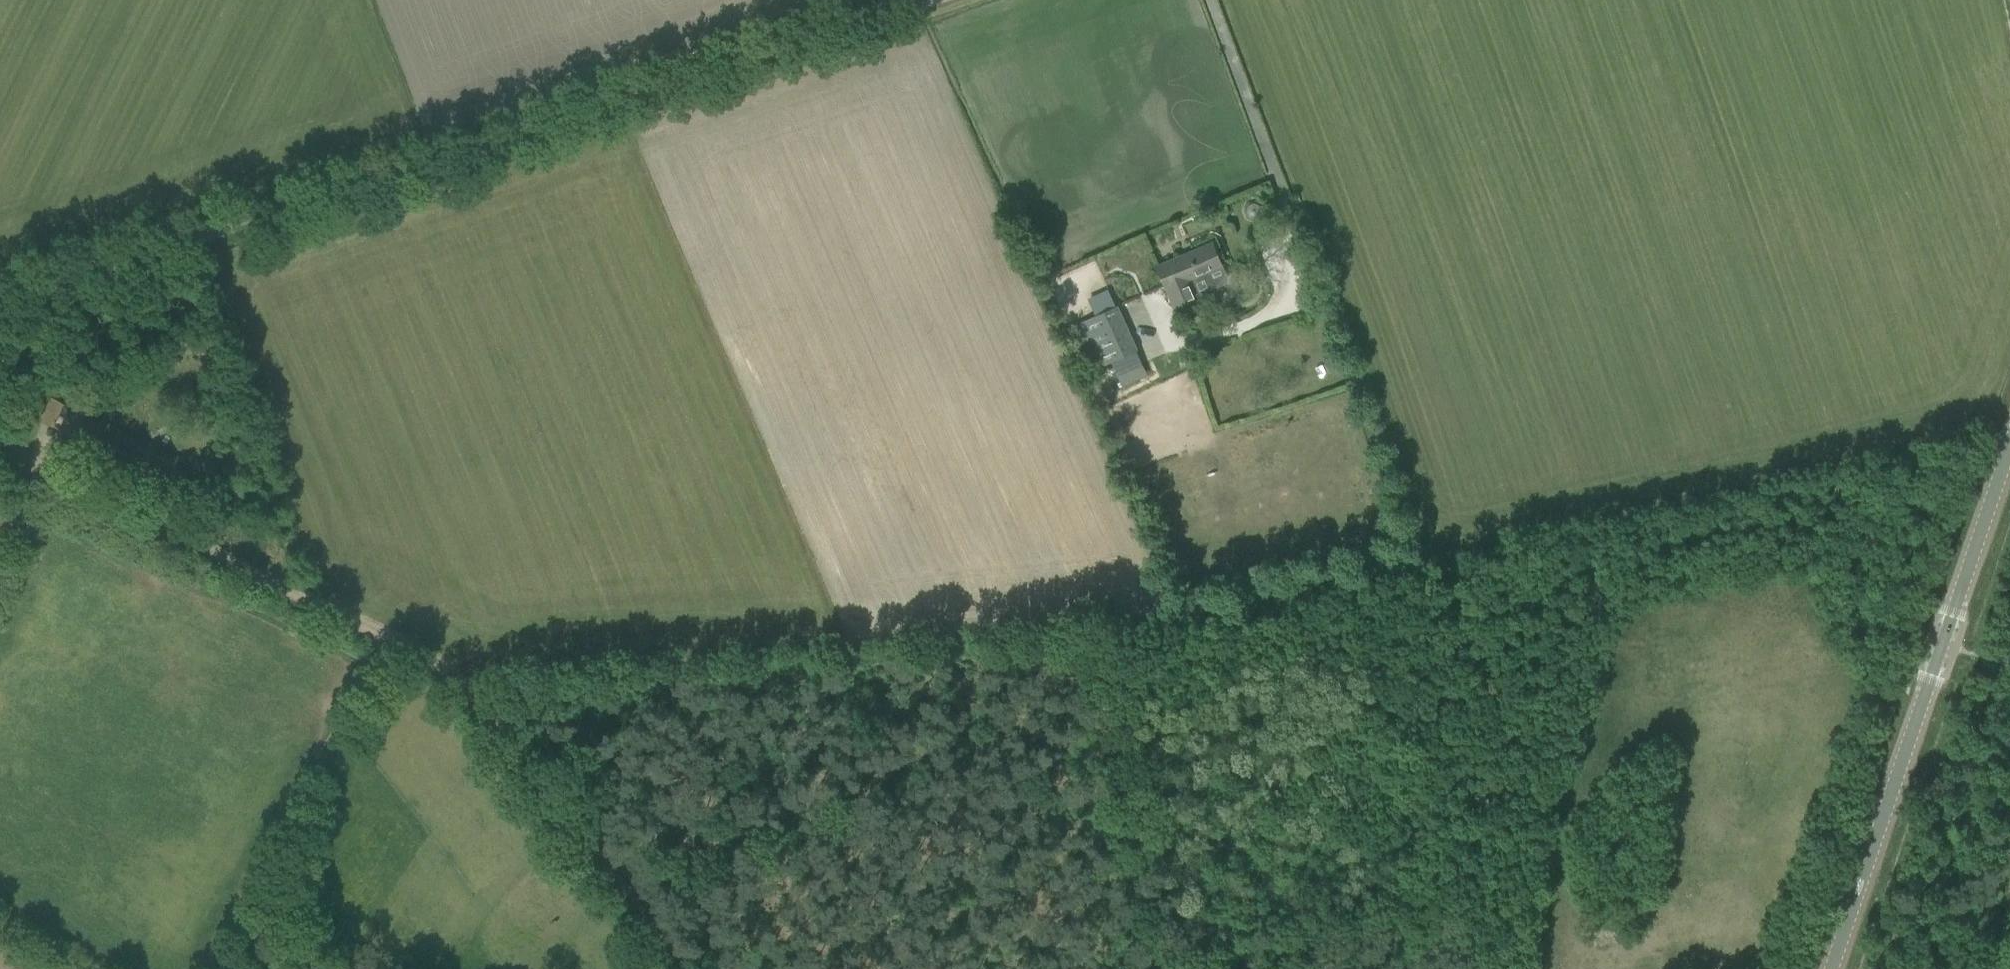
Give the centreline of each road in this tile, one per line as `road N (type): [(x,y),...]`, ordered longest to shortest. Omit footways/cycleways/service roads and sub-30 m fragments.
road 1 (unclassified): [(0,284),(878,0)]
road 2 (track): [(664,968),(434,673),(393,637),(0,450)]
road 3 (tertiary): [(1828,968),(2009,439)]

